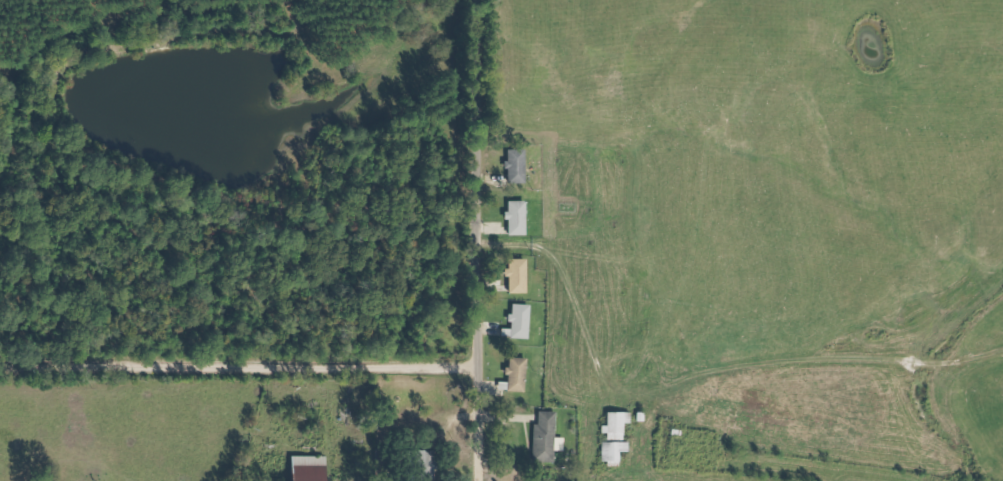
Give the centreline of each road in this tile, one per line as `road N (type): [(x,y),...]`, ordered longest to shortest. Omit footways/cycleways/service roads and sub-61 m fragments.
road 1 (residential): [(479,480),(476,0)]
road 2 (track): [(0,365),(479,366)]

